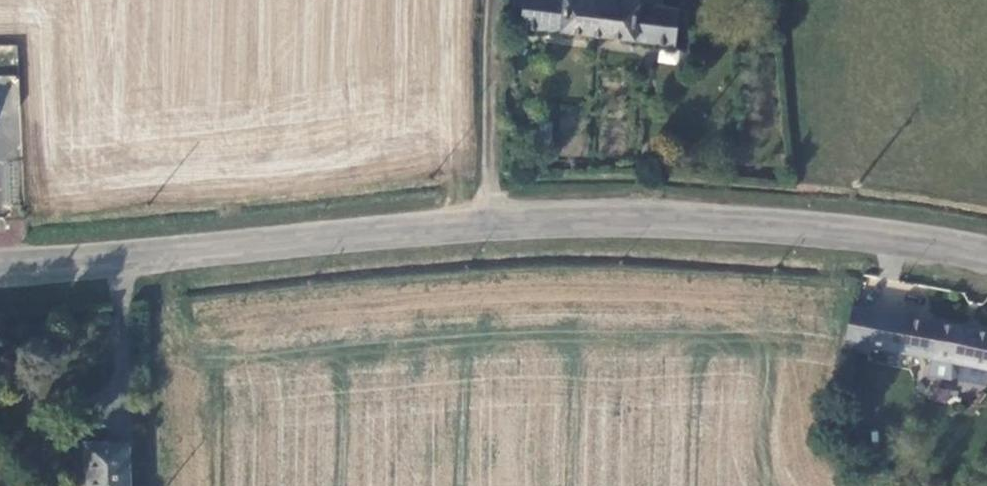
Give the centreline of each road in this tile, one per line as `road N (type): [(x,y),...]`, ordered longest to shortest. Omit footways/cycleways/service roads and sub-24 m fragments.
road 1 (tertiary): [(491,222),(687,223),(878,237),(986,255)]
road 2 (tertiary): [(0,271),(491,222)]
road 3 (unclassified): [(494,0),(491,222)]

